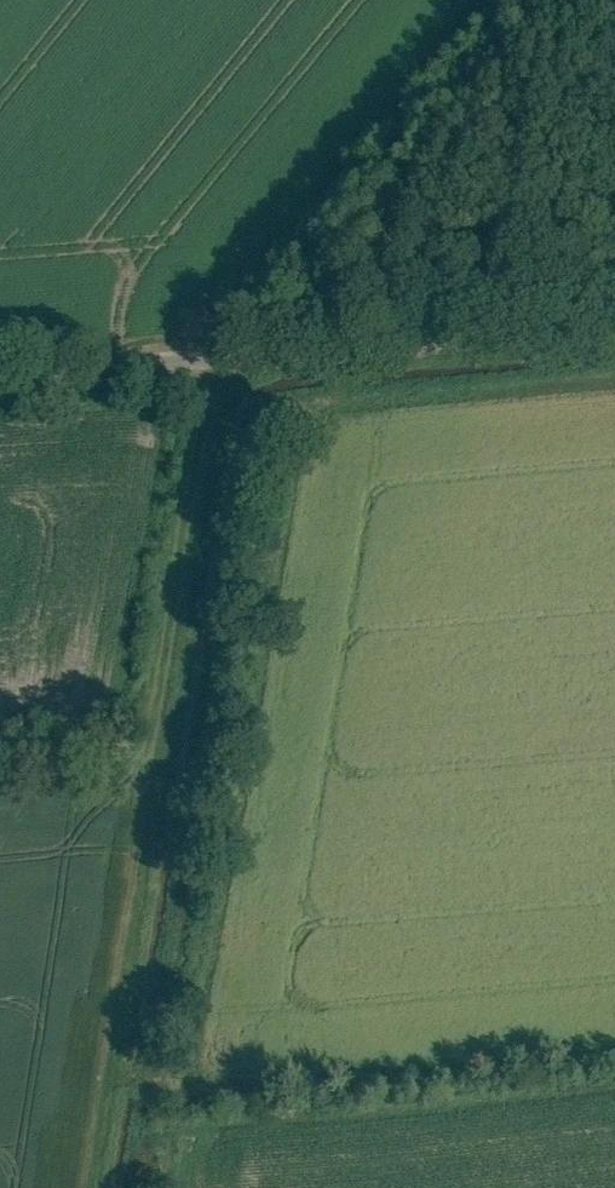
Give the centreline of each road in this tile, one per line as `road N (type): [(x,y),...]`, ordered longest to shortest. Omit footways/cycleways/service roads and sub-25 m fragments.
road 1 (unclassified): [(0,379),(614,326)]

